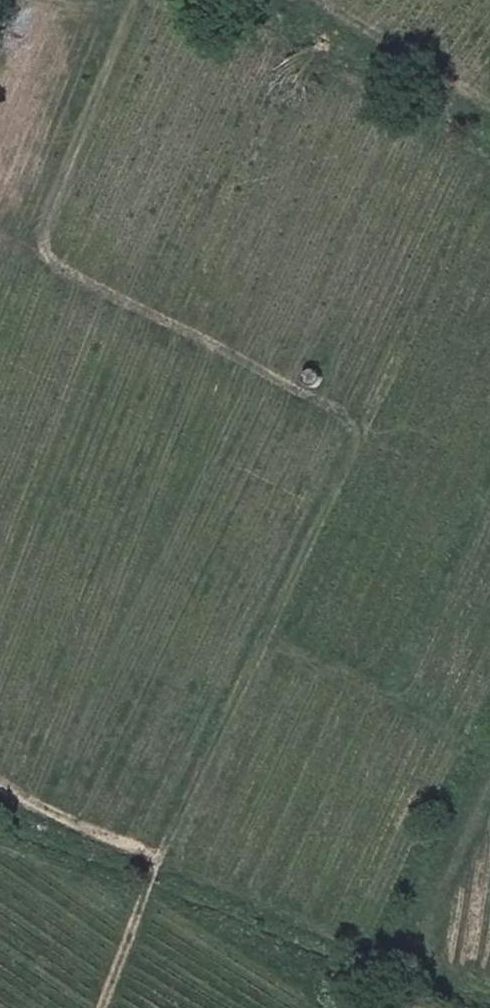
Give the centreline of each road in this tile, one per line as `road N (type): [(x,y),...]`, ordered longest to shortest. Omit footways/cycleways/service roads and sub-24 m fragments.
road 1 (track): [(136,0),(56,202),(51,235),(59,260),(347,410),(359,438),(158,869),(108,1007)]
road 2 (track): [(296,0),(369,30),(489,103)]
road 3 (track): [(0,789),(84,830),(167,851)]

